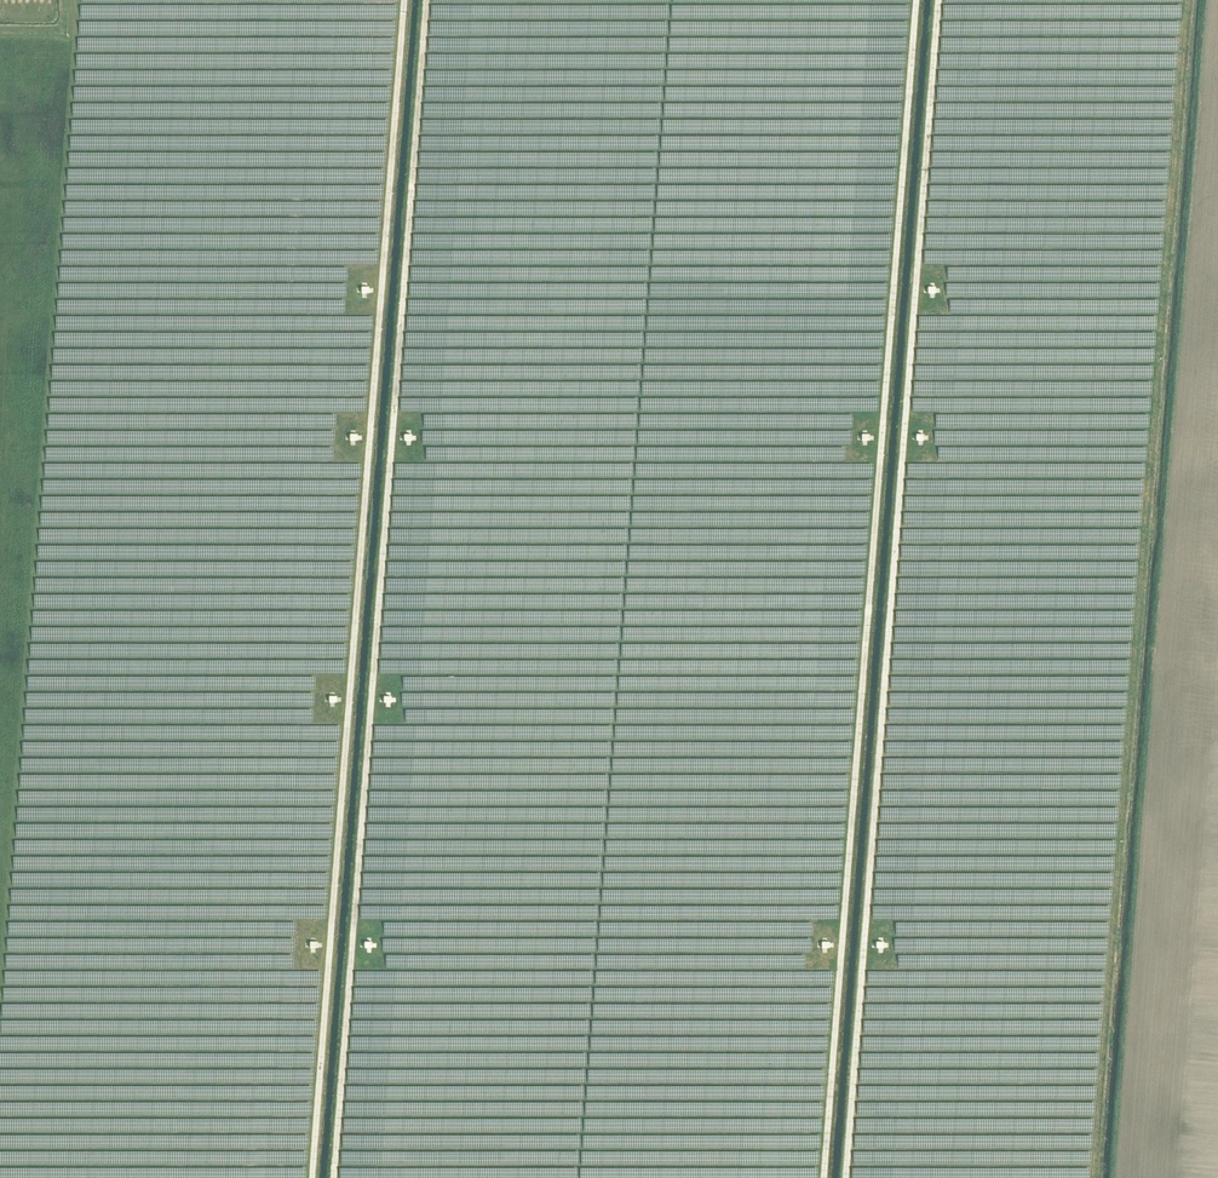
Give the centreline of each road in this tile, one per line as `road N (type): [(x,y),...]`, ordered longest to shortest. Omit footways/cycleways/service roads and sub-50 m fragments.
road 1 (track): [(312,1177),(405,0)]
road 2 (track): [(428,0),(335,1177)]
road 3 (track): [(847,1177),(939,0)]
road 4 (track): [(917,0),(825,1177)]

